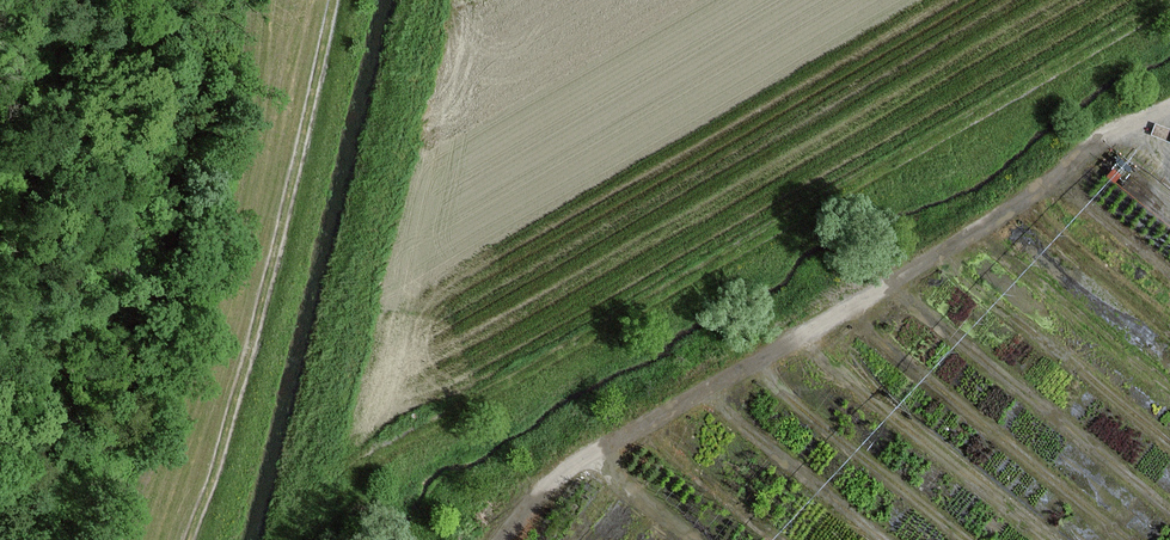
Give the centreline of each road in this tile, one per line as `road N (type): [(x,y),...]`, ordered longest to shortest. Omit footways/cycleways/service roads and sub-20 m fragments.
road 1 (track): [(1169,8),(364,472)]
road 2 (track): [(514,539),(548,489),(1169,117)]
road 3 (track): [(334,0),(281,229),(190,539)]
road 4 (track): [(690,539),(592,462)]

